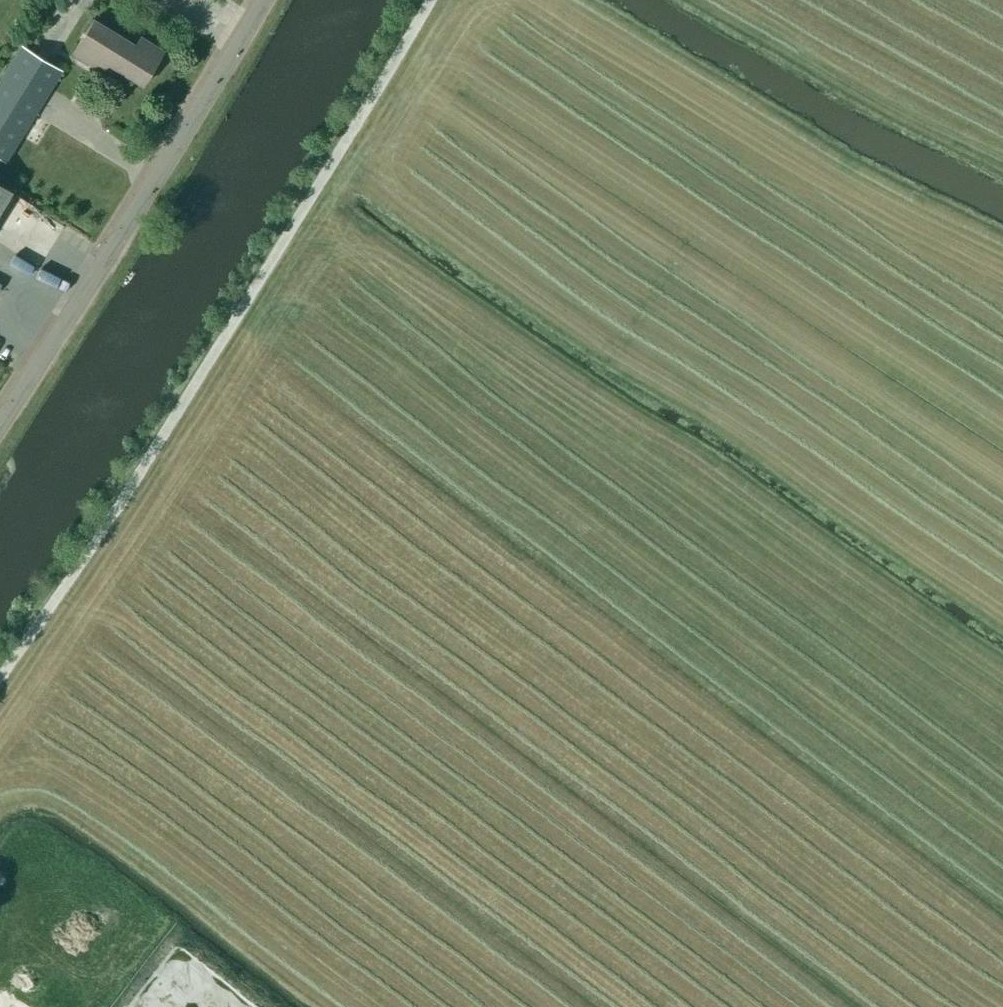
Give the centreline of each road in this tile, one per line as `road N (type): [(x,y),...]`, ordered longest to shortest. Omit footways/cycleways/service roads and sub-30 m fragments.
road 1 (track): [(431,0),(129,492),(0,679)]
road 2 (tertiary): [(0,427),(266,0)]

